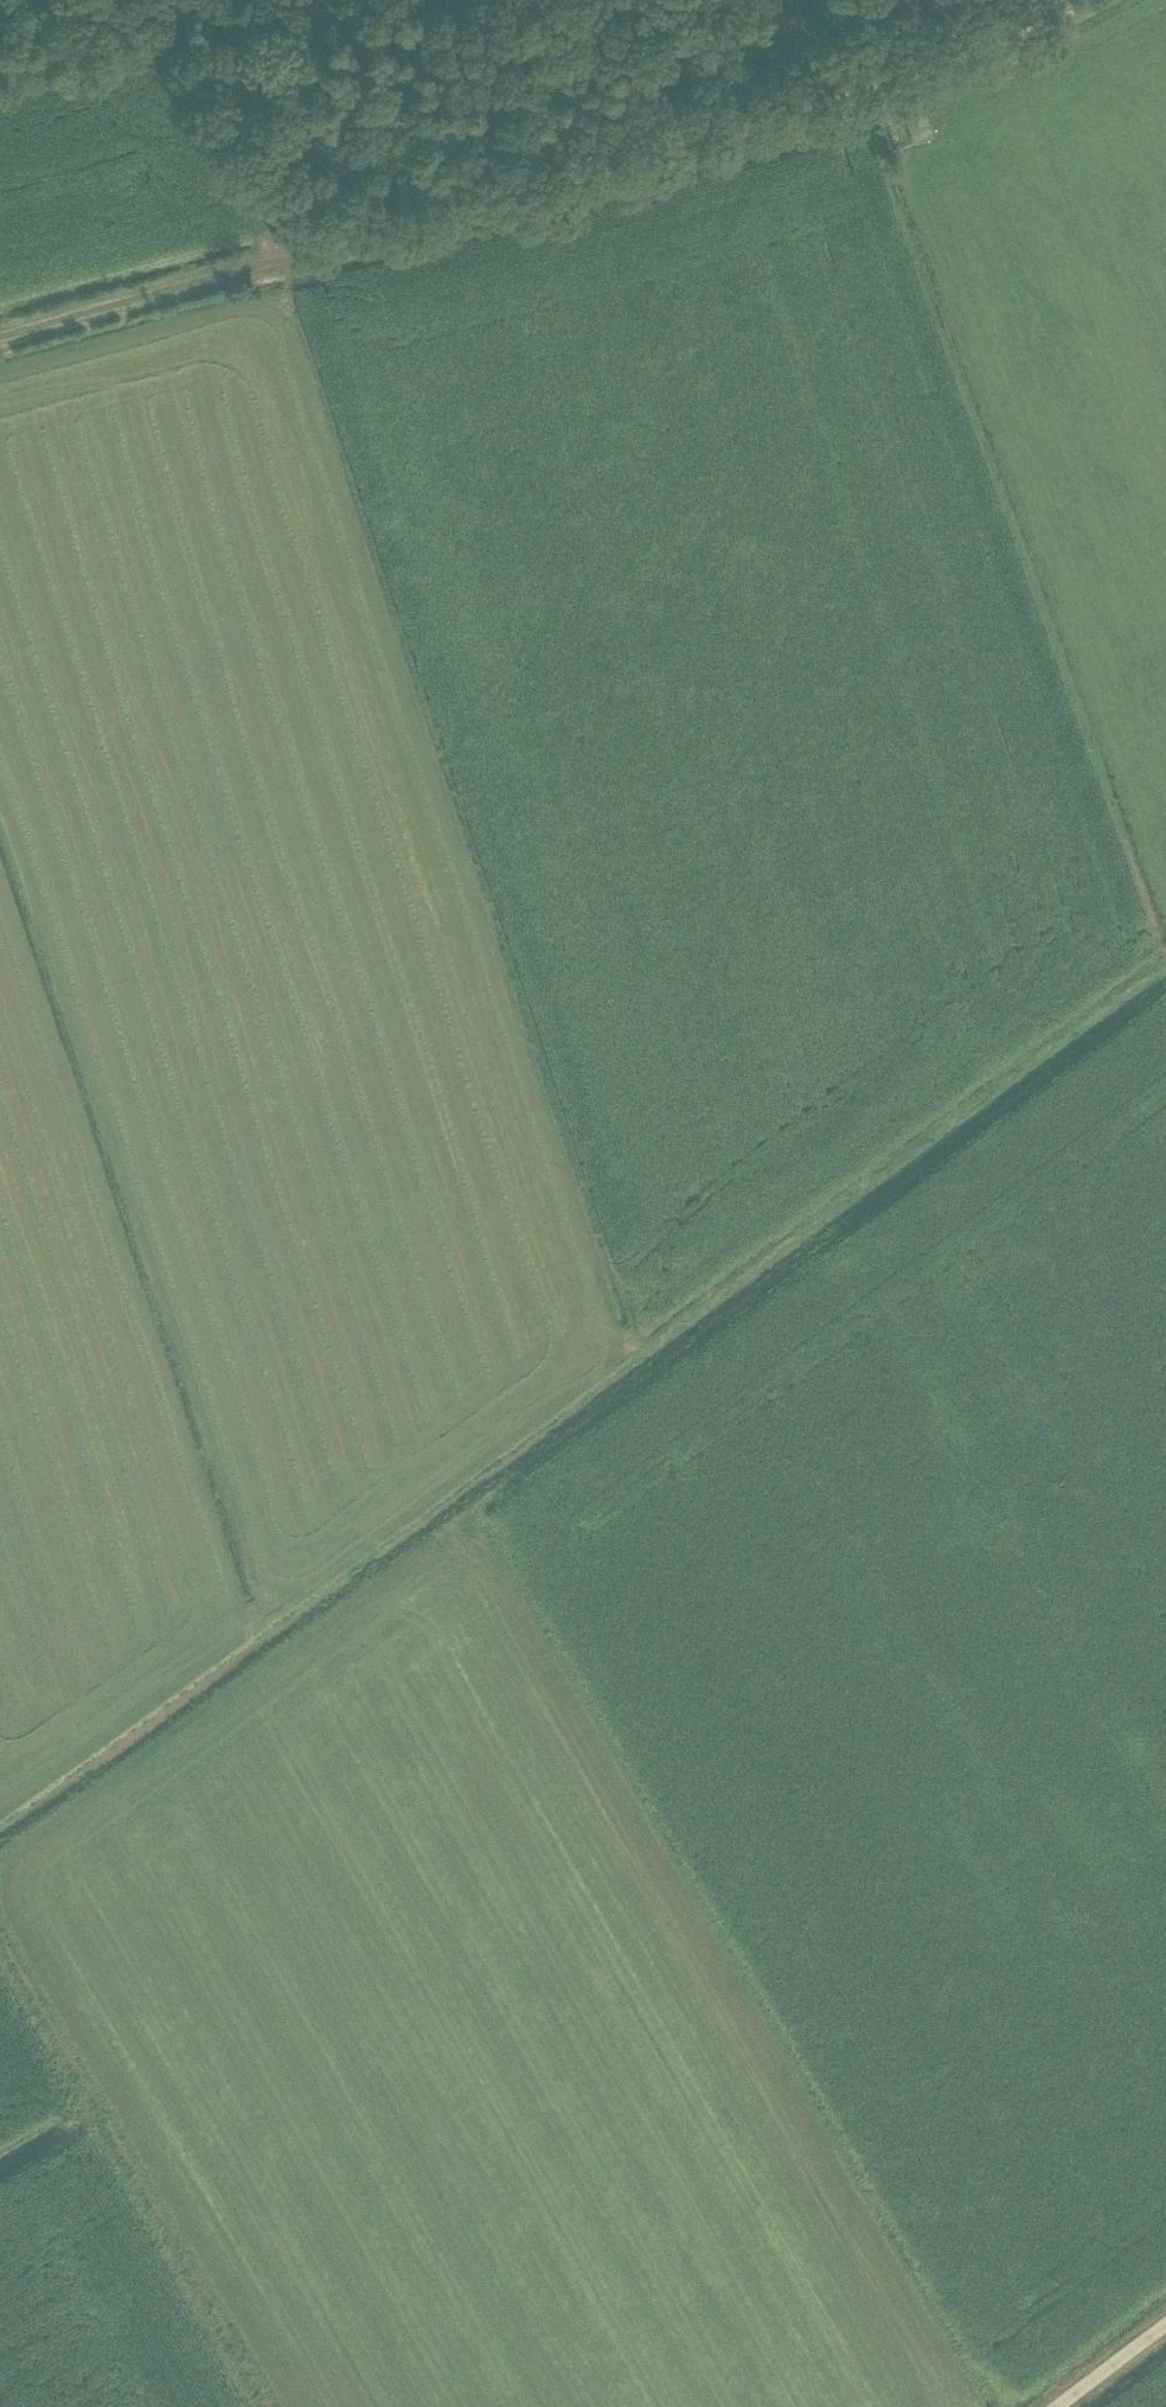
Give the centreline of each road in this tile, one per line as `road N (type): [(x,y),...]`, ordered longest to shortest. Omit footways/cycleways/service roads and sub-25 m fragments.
road 1 (unclassified): [(1165,2312),(1034,2406)]

